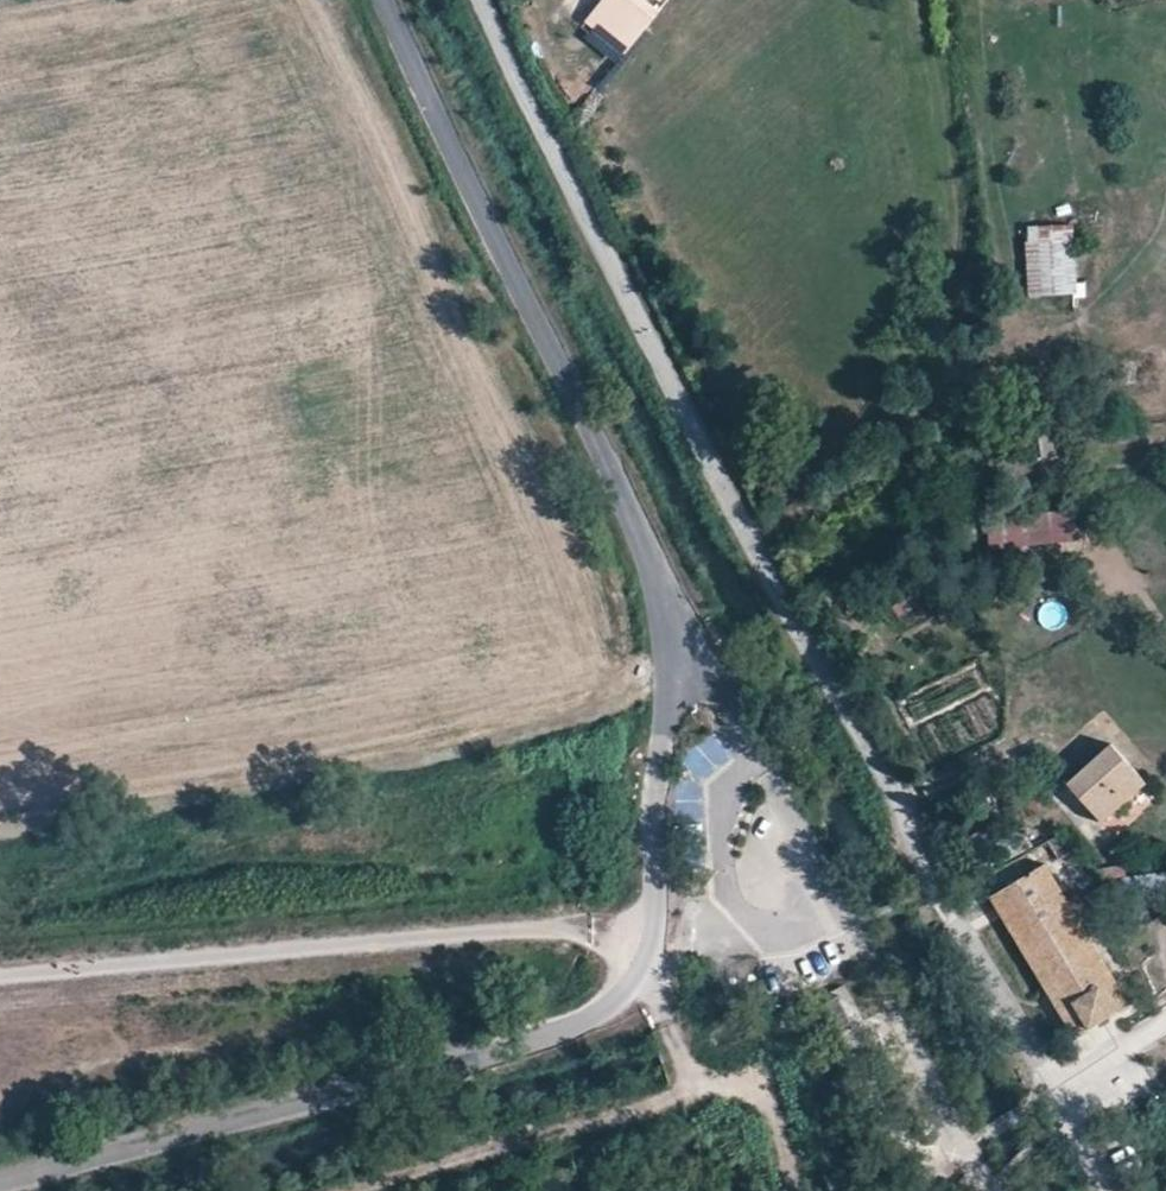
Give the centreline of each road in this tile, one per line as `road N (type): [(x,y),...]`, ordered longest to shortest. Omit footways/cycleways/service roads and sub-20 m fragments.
road 1 (unclassified): [(0,1179),(549,1036),(596,1016),(647,966),(658,912),(673,650)]
road 2 (unclassified): [(939,887),(732,501),(483,0)]
road 3 (unclassified): [(386,0),(653,566),(673,650)]
road 4 (track): [(0,977),(482,934),(588,930),(650,949)]
road 5 (track): [(788,1190),(769,1101),(711,1077),(682,1051),(647,966)]
road 6 (track): [(966,1144),(855,925)]

